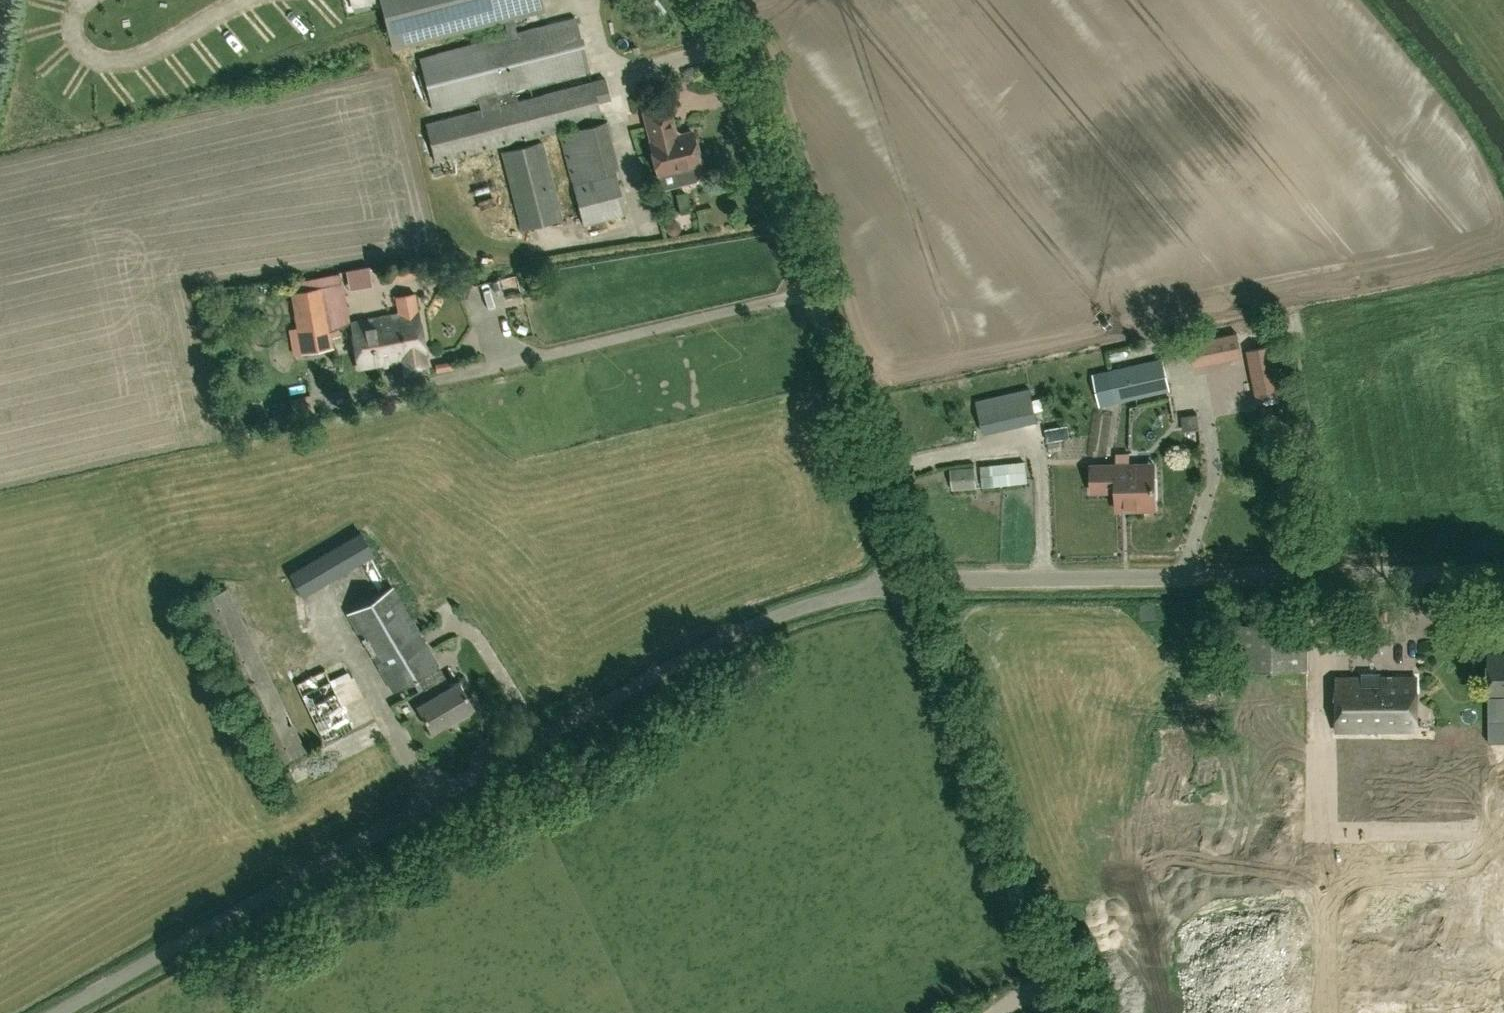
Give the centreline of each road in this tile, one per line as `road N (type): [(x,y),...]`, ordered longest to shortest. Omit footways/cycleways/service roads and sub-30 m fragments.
road 1 (unclassified): [(66,1012),(747,627),(912,580)]
road 2 (unclassified): [(912,580),(724,36),(695,0)]
road 3 (unclassified): [(912,580),(1503,576)]
road 4 (unclassified): [(1058,1012),(912,580)]

